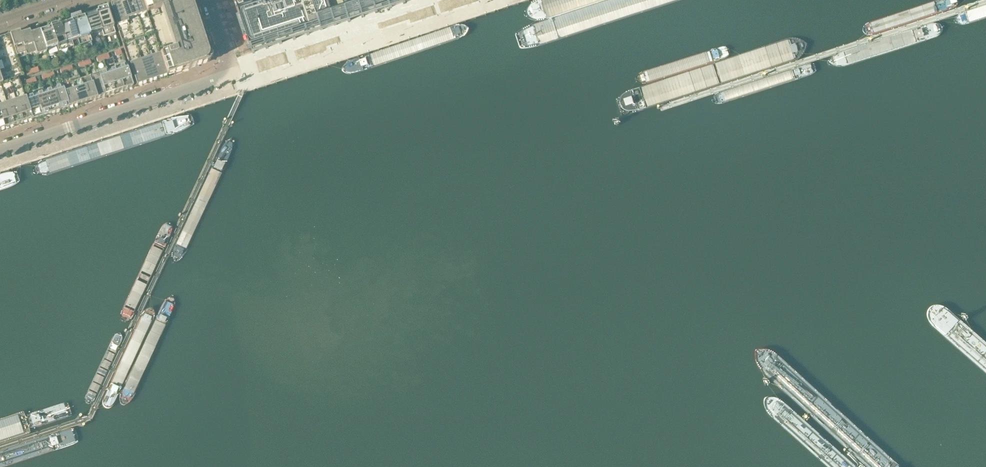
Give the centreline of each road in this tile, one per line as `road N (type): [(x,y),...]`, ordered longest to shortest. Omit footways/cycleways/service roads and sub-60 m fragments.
road 1 (residential): [(209,0),(235,74),(0,150)]

